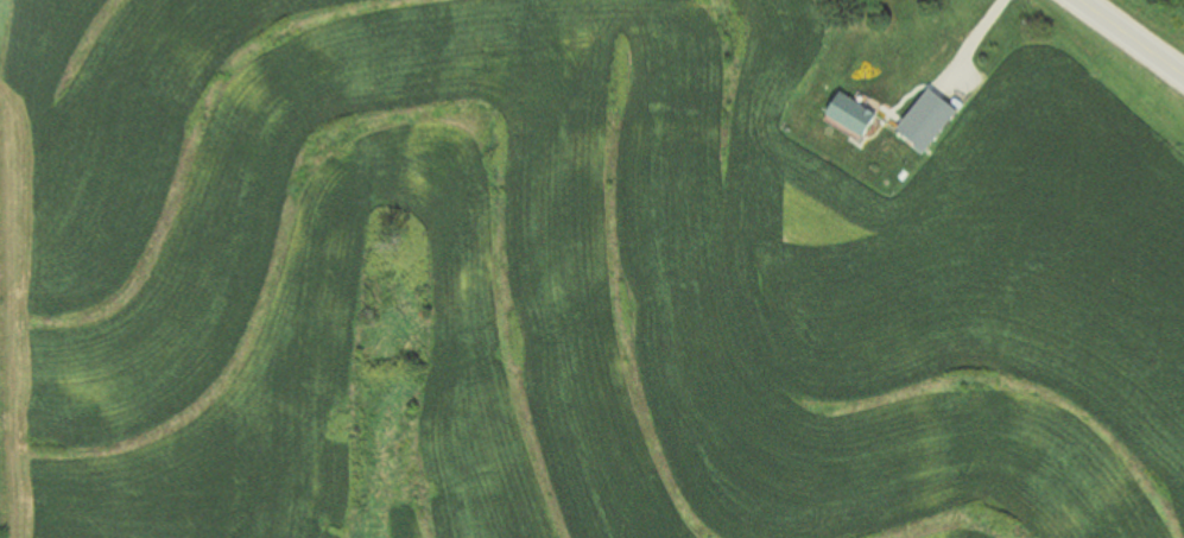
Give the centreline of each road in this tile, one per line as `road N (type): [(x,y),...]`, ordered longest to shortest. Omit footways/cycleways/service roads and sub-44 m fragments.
road 1 (secondary): [(1183,75),(1083,0)]

